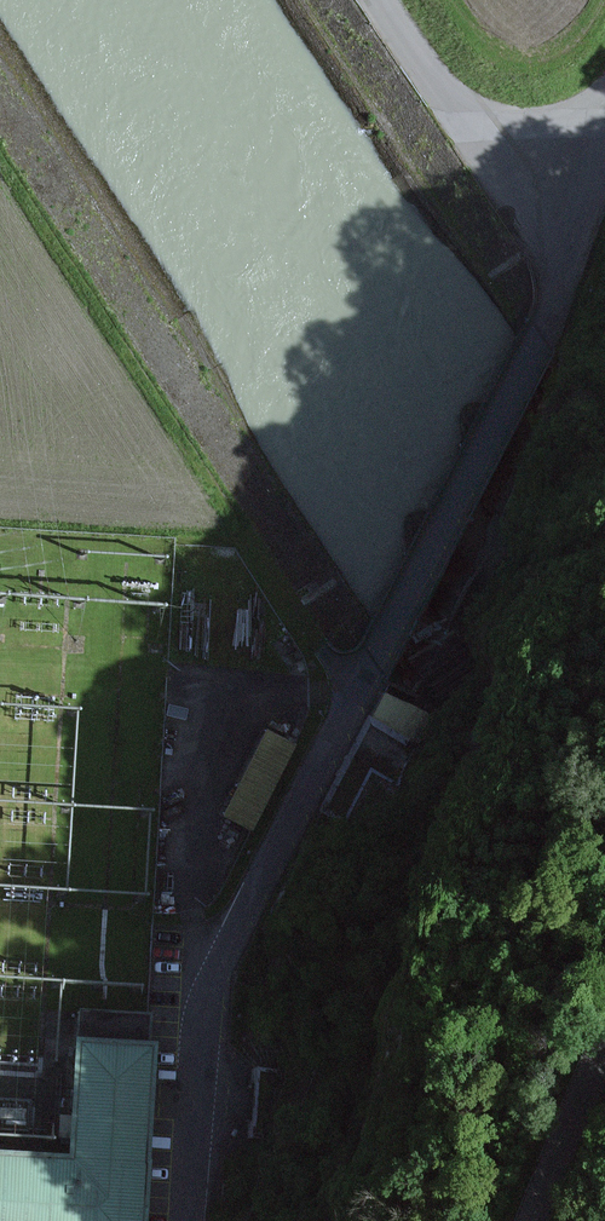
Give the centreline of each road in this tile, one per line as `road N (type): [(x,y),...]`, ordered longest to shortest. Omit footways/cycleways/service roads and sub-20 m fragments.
road 1 (residential): [(186,1220),(216,974),(319,753),(503,412),(562,271)]
road 2 (unclassified): [(562,271),(382,0)]
road 3 (unclassified): [(534,1220),(604,1059)]
road 4 (residential): [(562,271),(604,148)]

